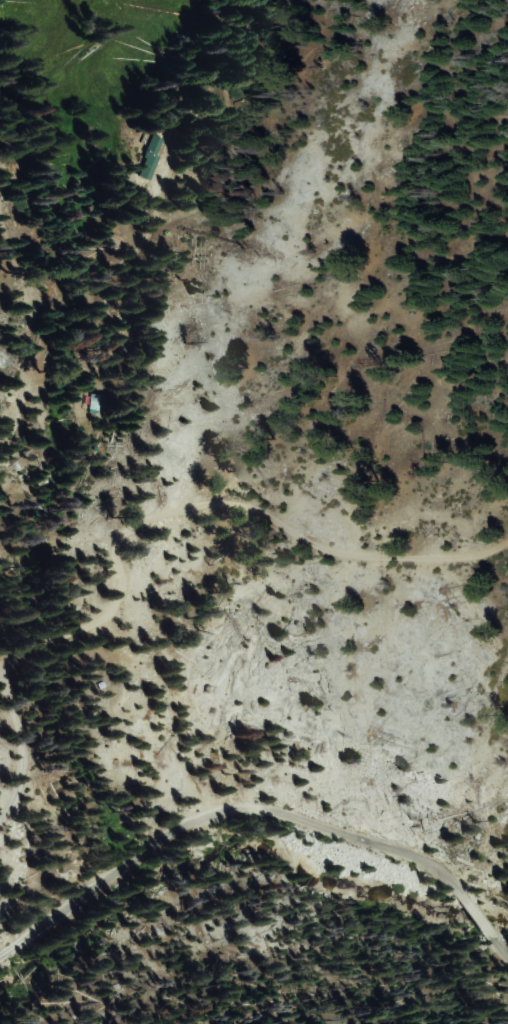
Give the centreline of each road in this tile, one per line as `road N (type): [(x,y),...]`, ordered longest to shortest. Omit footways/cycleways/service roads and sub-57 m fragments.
road 1 (track): [(507,544),(461,558),(374,557),(324,547),(267,515),(181,505),(134,523),(114,543),(121,580),(98,618),(0,674)]
road 2 (residential): [(457,890),(440,869),(375,843),(280,814),(223,810),(172,830),(0,958)]
road 3 (track): [(240,0),(139,250),(36,322),(0,219)]
road 4 (track): [(0,477),(36,322)]
road 5 (track): [(0,823),(24,763),(0,682)]

